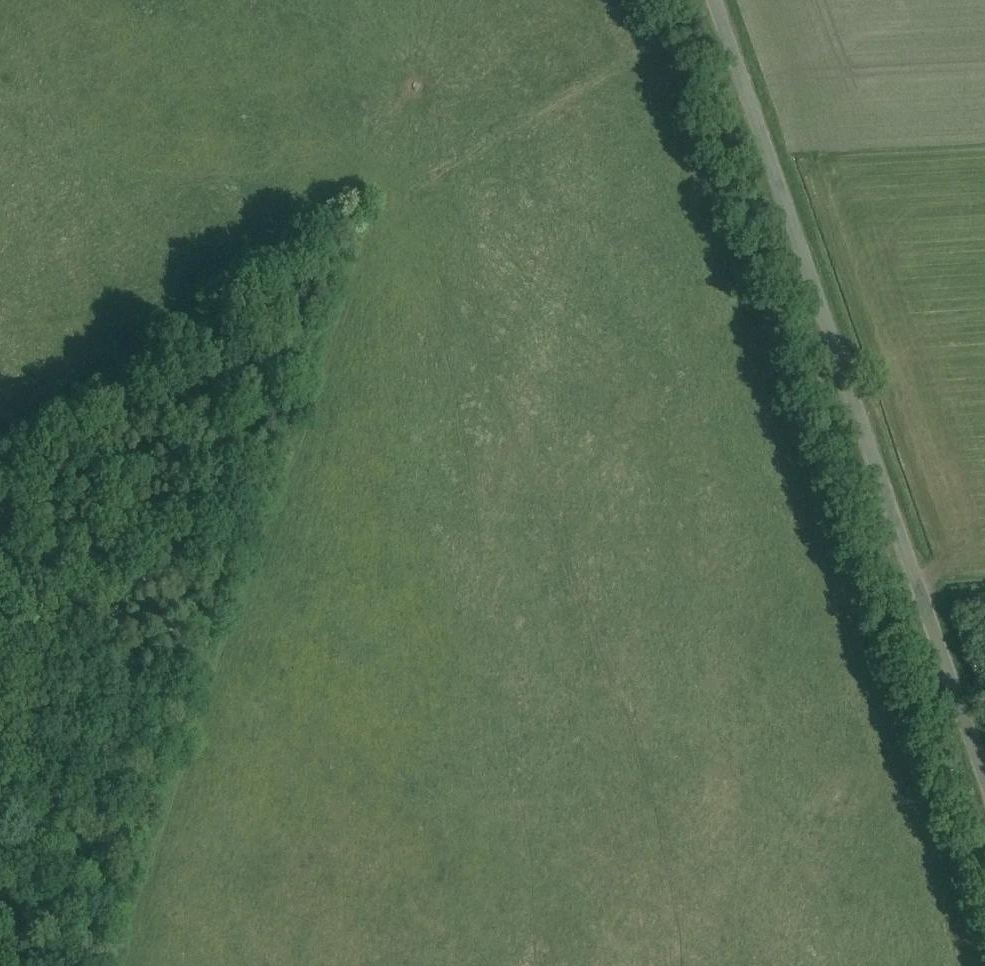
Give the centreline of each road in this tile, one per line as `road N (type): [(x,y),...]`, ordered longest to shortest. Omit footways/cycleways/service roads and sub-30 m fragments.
road 1 (unclassified): [(984,777),(715,0)]

